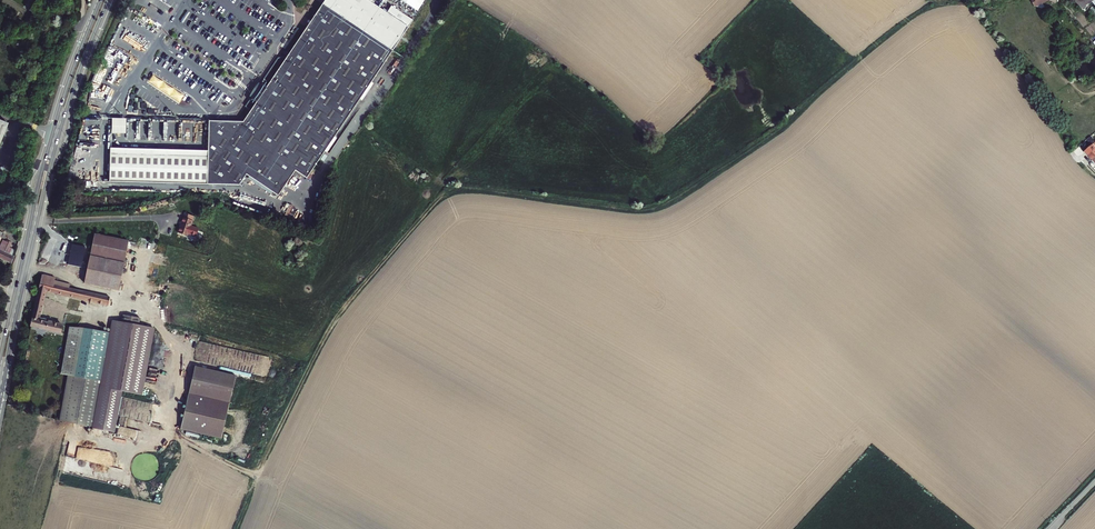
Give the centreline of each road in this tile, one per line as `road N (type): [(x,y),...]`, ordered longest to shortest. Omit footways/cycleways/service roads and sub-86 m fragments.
road 1 (track): [(621,208),(662,205),(750,149),(913,17),(993,0)]
road 2 (primary): [(3,384),(53,157),(108,0)]
road 3 (primary): [(101,0),(56,118),(0,359)]

